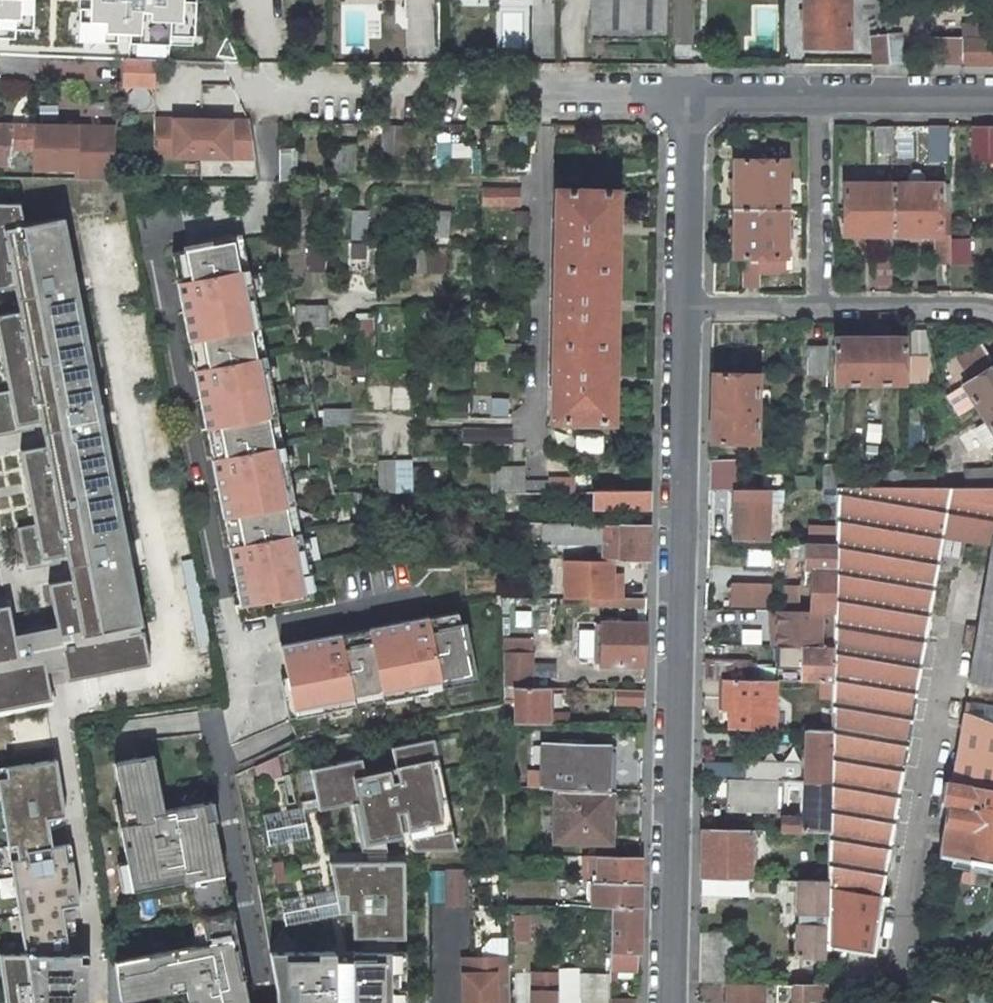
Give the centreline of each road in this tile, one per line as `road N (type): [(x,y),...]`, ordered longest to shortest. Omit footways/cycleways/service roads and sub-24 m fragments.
road 1 (residential): [(685,305),(674,1002)]
road 2 (residential): [(237,80),(687,96)]
road 3 (residential): [(687,96),(685,305)]
road 4 (residential): [(816,97),(817,304)]
road 5 (residential): [(816,97),(992,98)]
road 6 (residential): [(817,304),(992,314)]
road 7 (residential): [(685,305),(817,304)]
road 8 (residential): [(687,96),(816,97)]

